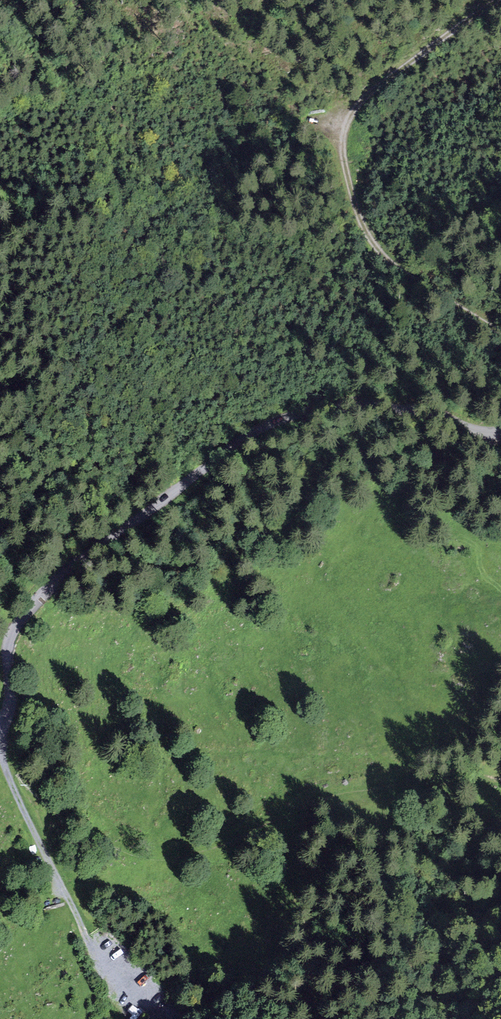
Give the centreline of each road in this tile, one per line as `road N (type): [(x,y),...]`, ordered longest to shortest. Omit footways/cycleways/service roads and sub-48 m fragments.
road 1 (tertiary): [(500,431),(418,410),(356,406),(306,411),(255,432),(74,564),(30,606),(8,647),(9,711),(0,725)]
road 2 (track): [(500,330),(385,260),(359,218),(340,133),(359,102),(495,0)]
road 3 (track): [(147,1012),(89,941),(11,777)]

